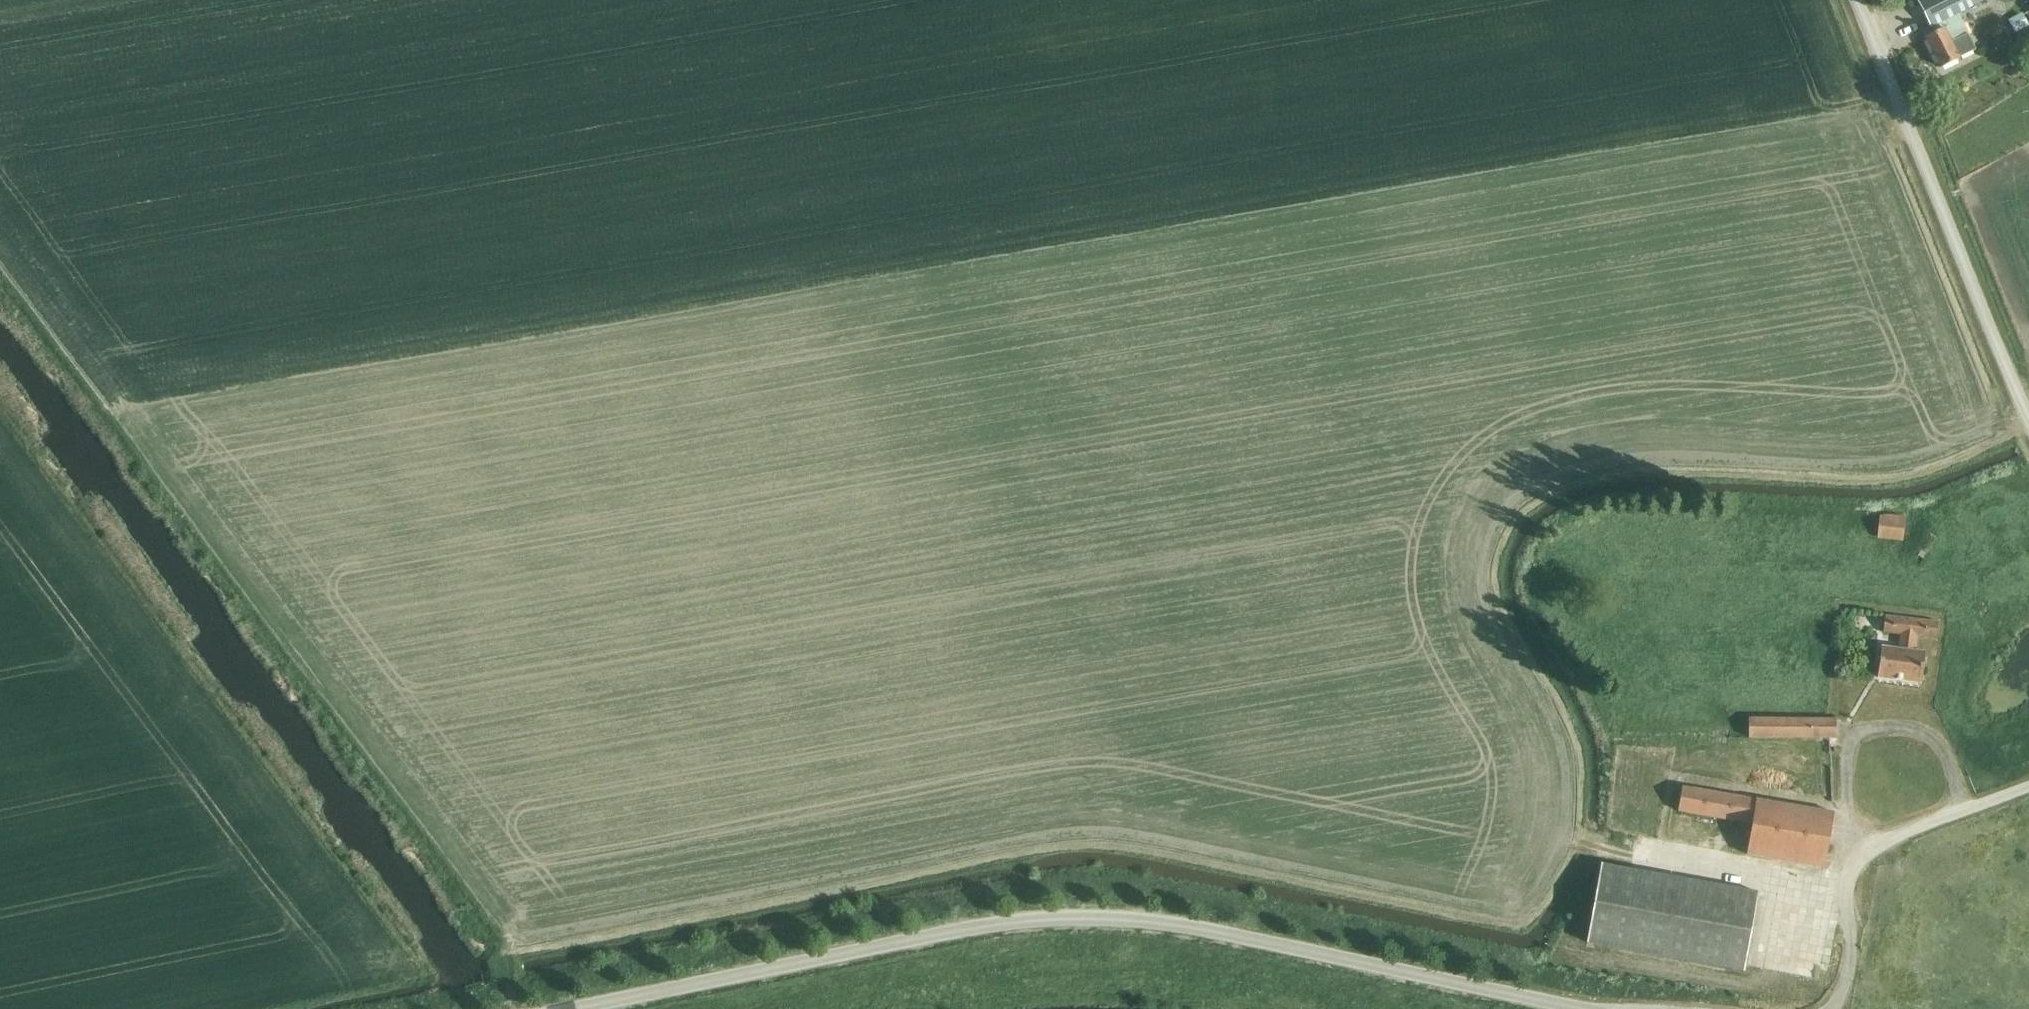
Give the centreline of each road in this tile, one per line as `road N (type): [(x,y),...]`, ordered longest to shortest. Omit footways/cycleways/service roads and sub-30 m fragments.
road 1 (unclassified): [(577,1008),(994,922),(1110,915),(1573,1008)]
road 2 (unclassified): [(2028,419),(1856,0)]
road 3 (unclassified): [(1831,1008),(1848,974),(1848,873),(1859,857),(2028,788)]

